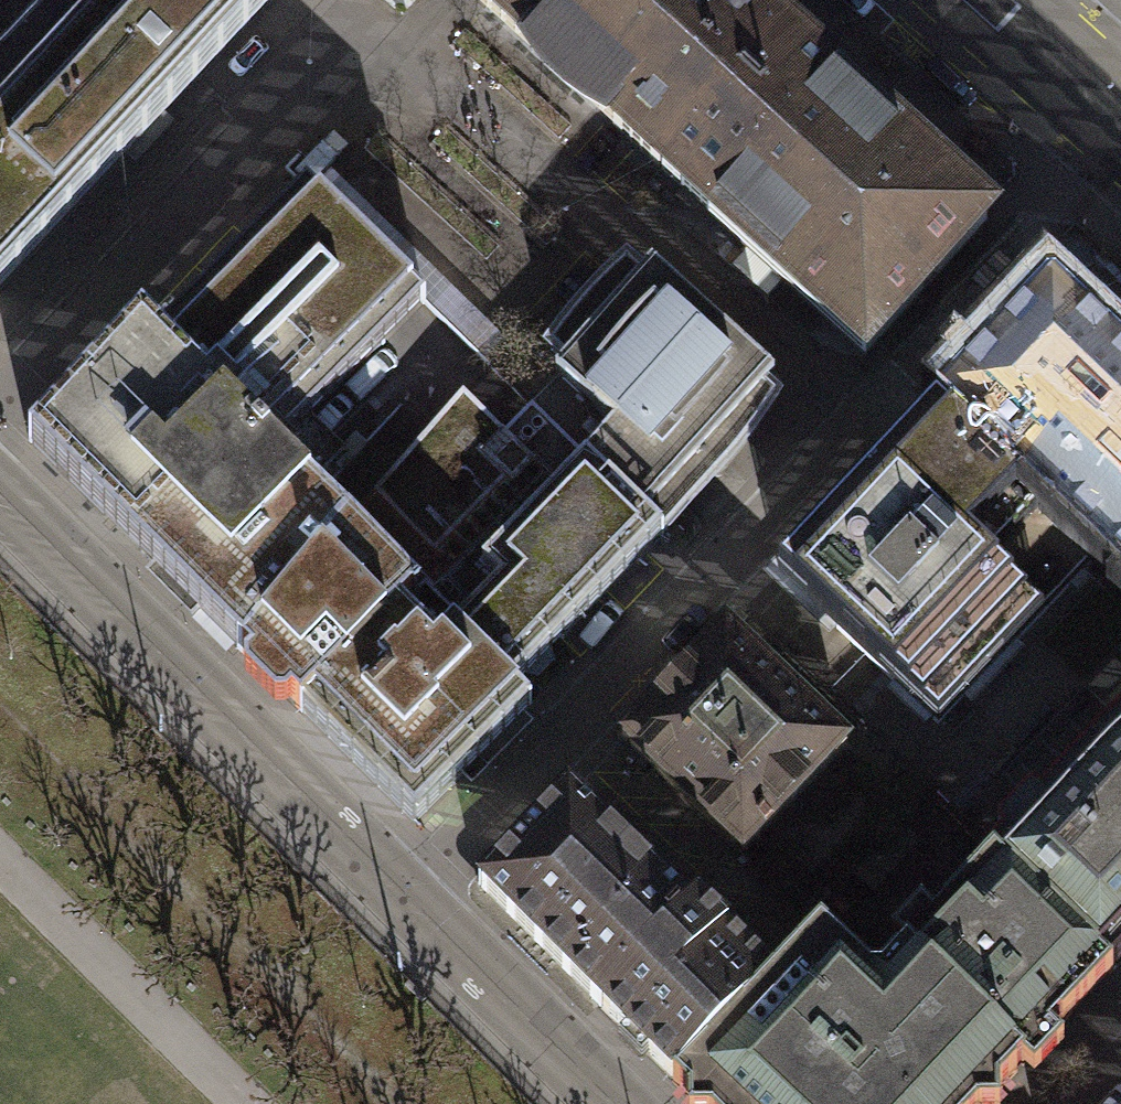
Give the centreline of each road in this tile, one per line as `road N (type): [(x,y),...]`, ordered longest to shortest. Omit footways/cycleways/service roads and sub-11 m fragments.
road 1 (residential): [(404,895),(1119,129)]
road 2 (tertiary): [(404,895),(0,493)]
road 3 (residential): [(0,402),(262,122)]
road 4 (tertiary): [(611,1103),(404,895)]

